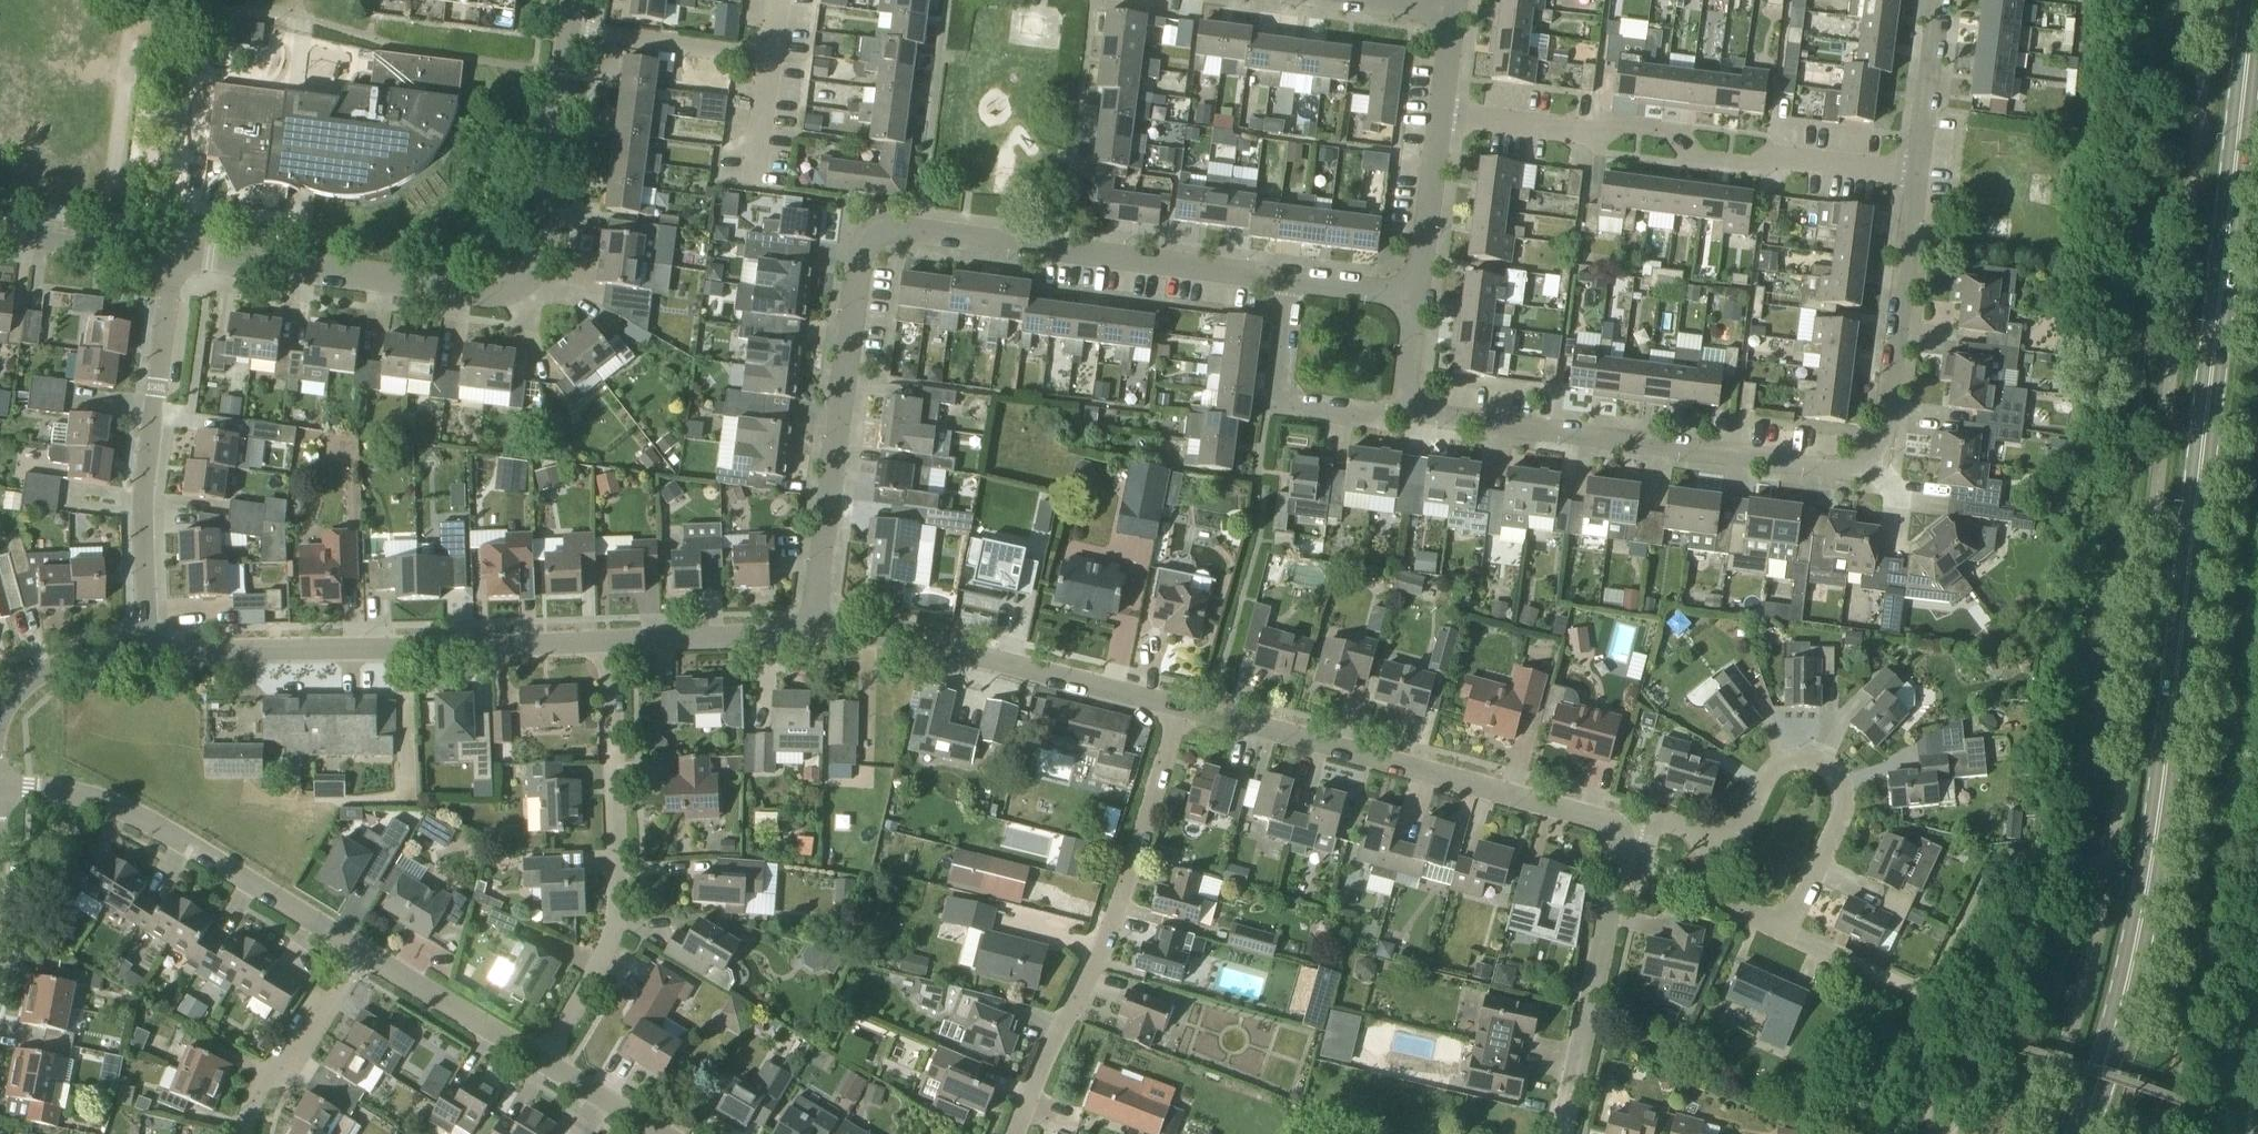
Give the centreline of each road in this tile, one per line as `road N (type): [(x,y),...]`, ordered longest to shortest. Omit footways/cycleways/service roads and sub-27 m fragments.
road 1 (primary): [(2084,1133),(2125,1011),(2145,915),(2254,0)]
road 2 (residential): [(1287,280),(880,237),(859,262),(811,628)]
road 3 (residential): [(1914,171),(1885,403),(1872,452),(1847,465),(1408,413)]
road 4 (residential): [(170,248),(499,288),(527,273),(545,244),(572,0)]
road 5 (residential): [(1914,171),(1439,116)]
road 6 (residential): [(606,638),(144,655)]
road 7 (residential): [(1014,1133),(1099,957),(1176,706)]
road 8 (residential): [(1617,827),(1176,706)]
road 9 (residential): [(546,1058),(586,994),(607,925),(606,638)]
road 10 (residential): [(144,655),(143,483),(168,339),(170,248)]
road 11 (residential): [(0,794),(77,794),(133,808),(363,951)]
road 12 (residential): [(1176,706),(898,637),(811,628)]
road 13 (residential): [(1785,931),(1835,828),(1845,797),(1839,777),(1819,760),(1787,760),(1768,774),(1740,826),(1703,833)]
road 14 (residential): [(1566,1133),(1620,867),(1617,827)]
road 15 (residential): [(1408,413),(1300,418),(1284,403),(1287,280)]
road 16 (residential): [(250,1133),(258,1094),(363,951)]
road 17 (residential): [(363,951),(546,1058)]
road 18 (residential): [(811,628),(606,638)]
road 19 (residential): [(1417,294),(1439,116)]
road 20 (residential): [(1915,990),(1989,873),(2021,857)]
road 21 (residential): [(1945,0),(1914,171)]
road 22 (residential): [(0,225),(170,248)]
road 23 (residential): [(144,655),(51,666),(20,681),(0,713)]
road 24 (residential): [(1915,990),(1785,931)]
road 25 (residential): [(546,1058),(666,1133)]
road 26 (residential): [(1785,931),(1730,906),(1712,884),(1703,833)]
road 27 (residential): [(1417,294),(1287,280)]

